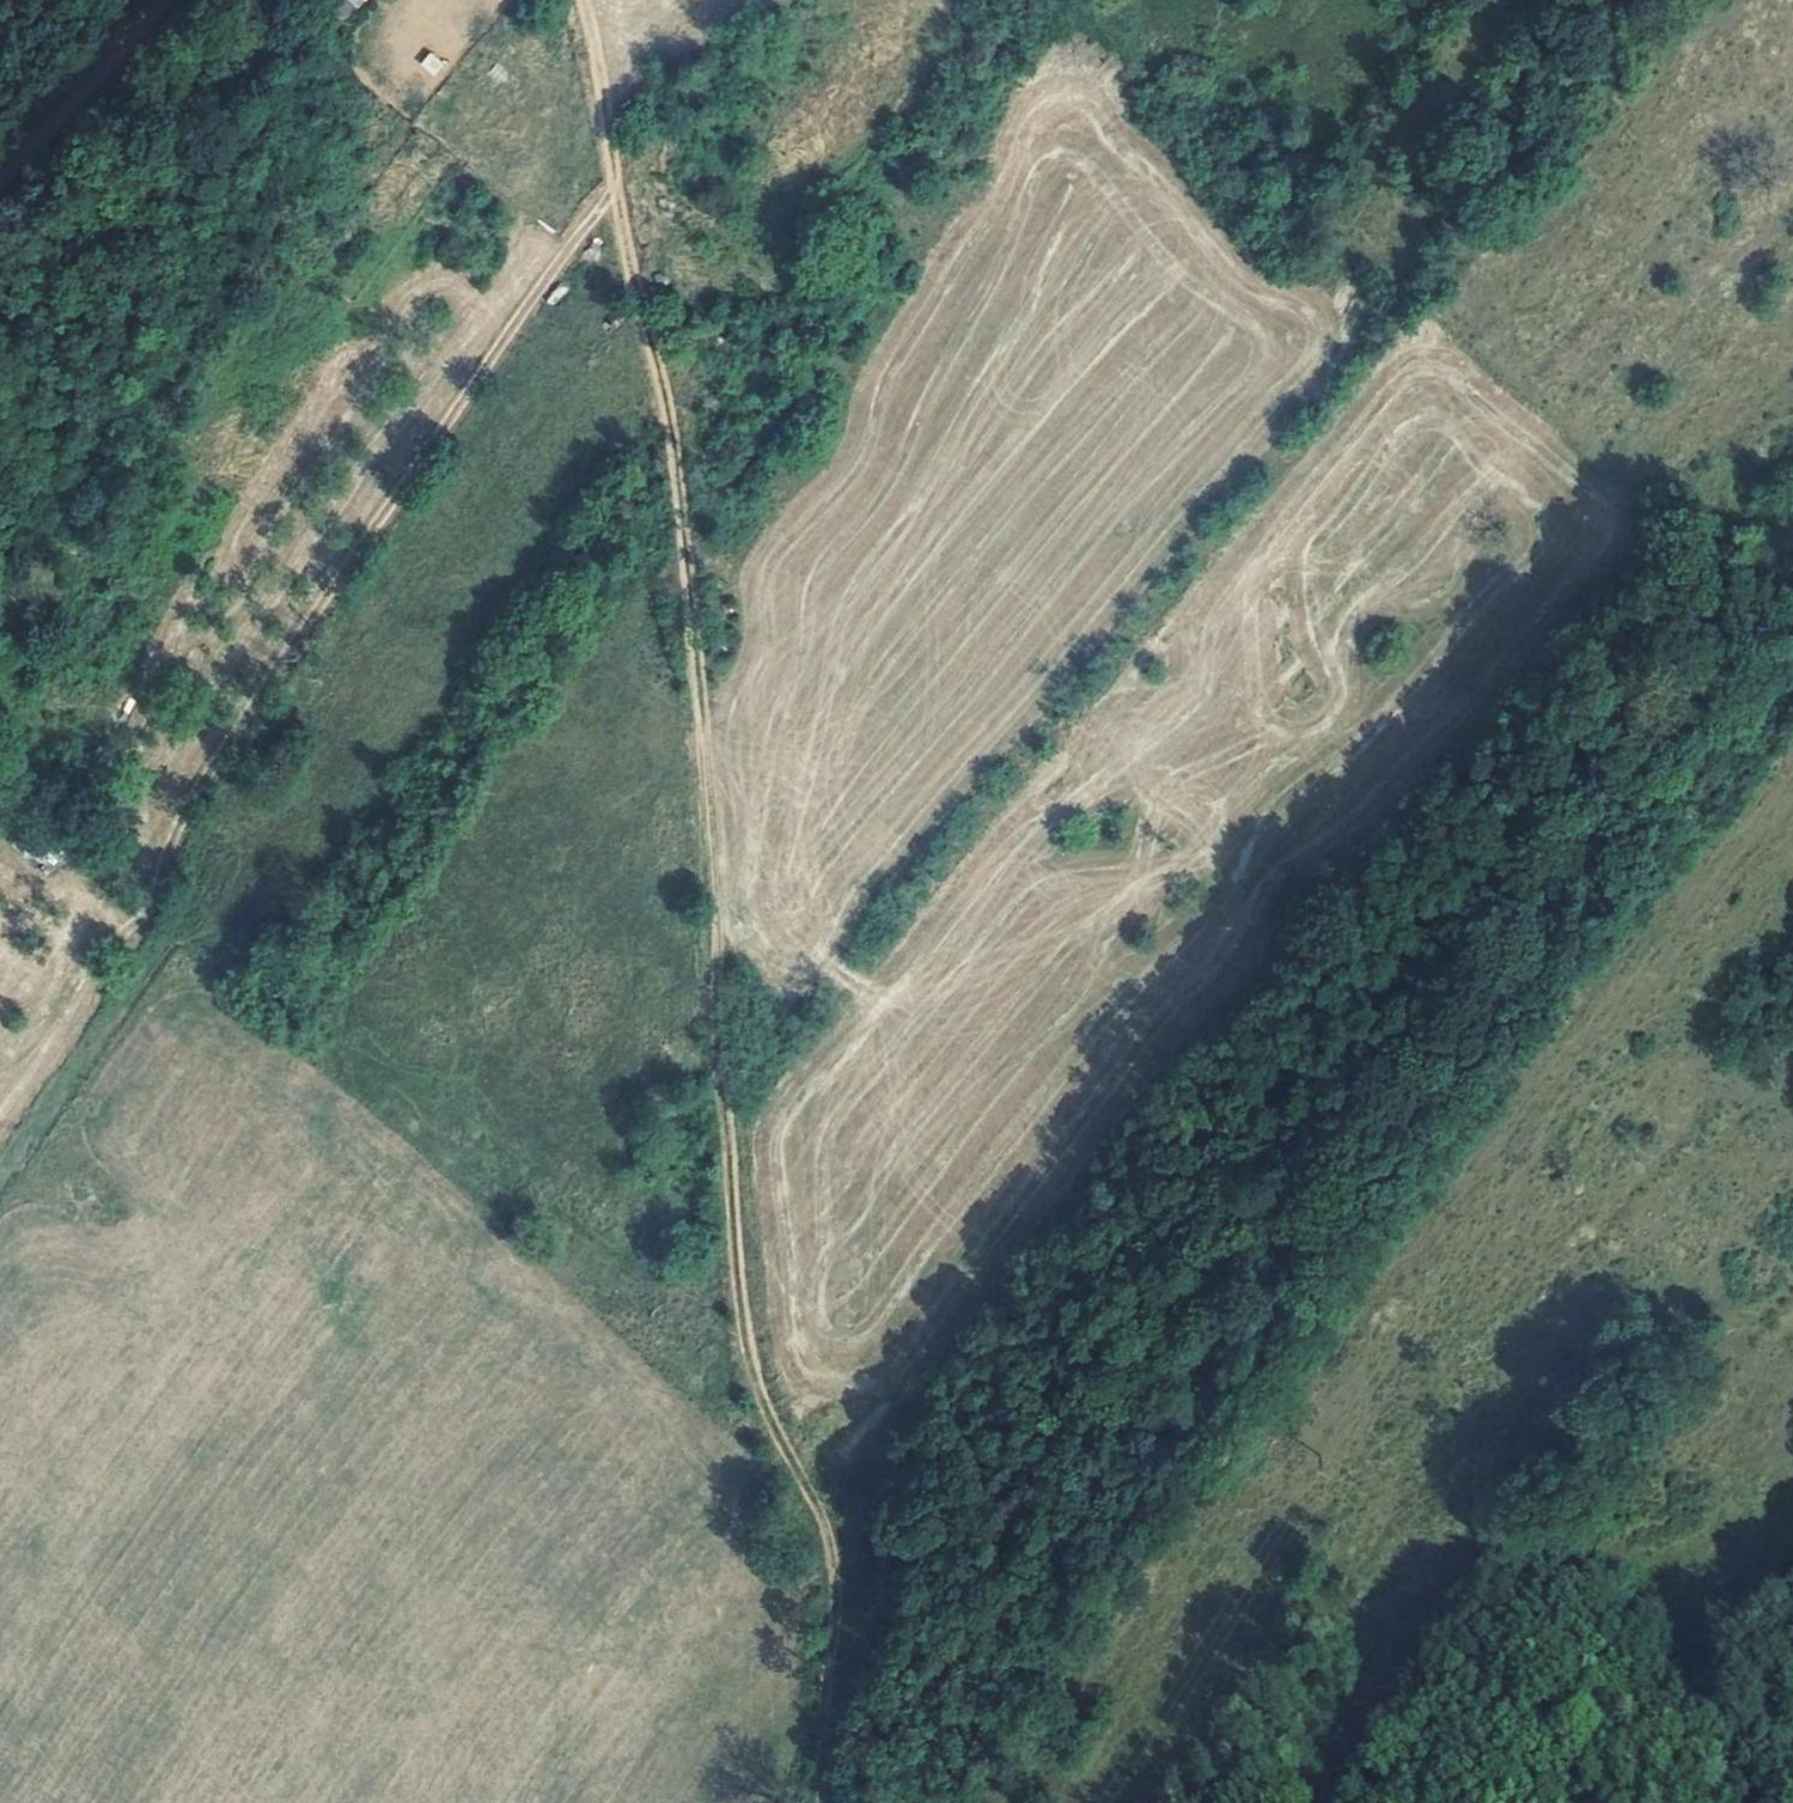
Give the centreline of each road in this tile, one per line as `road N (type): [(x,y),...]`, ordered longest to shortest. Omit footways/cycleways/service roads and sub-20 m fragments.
road 1 (track): [(838,1802),(853,1548),(776,1421),(742,1304),(731,1121),(717,1042),(718,938),(684,493),(586,0)]
road 2 (track): [(161,849),(590,224),(619,197)]

